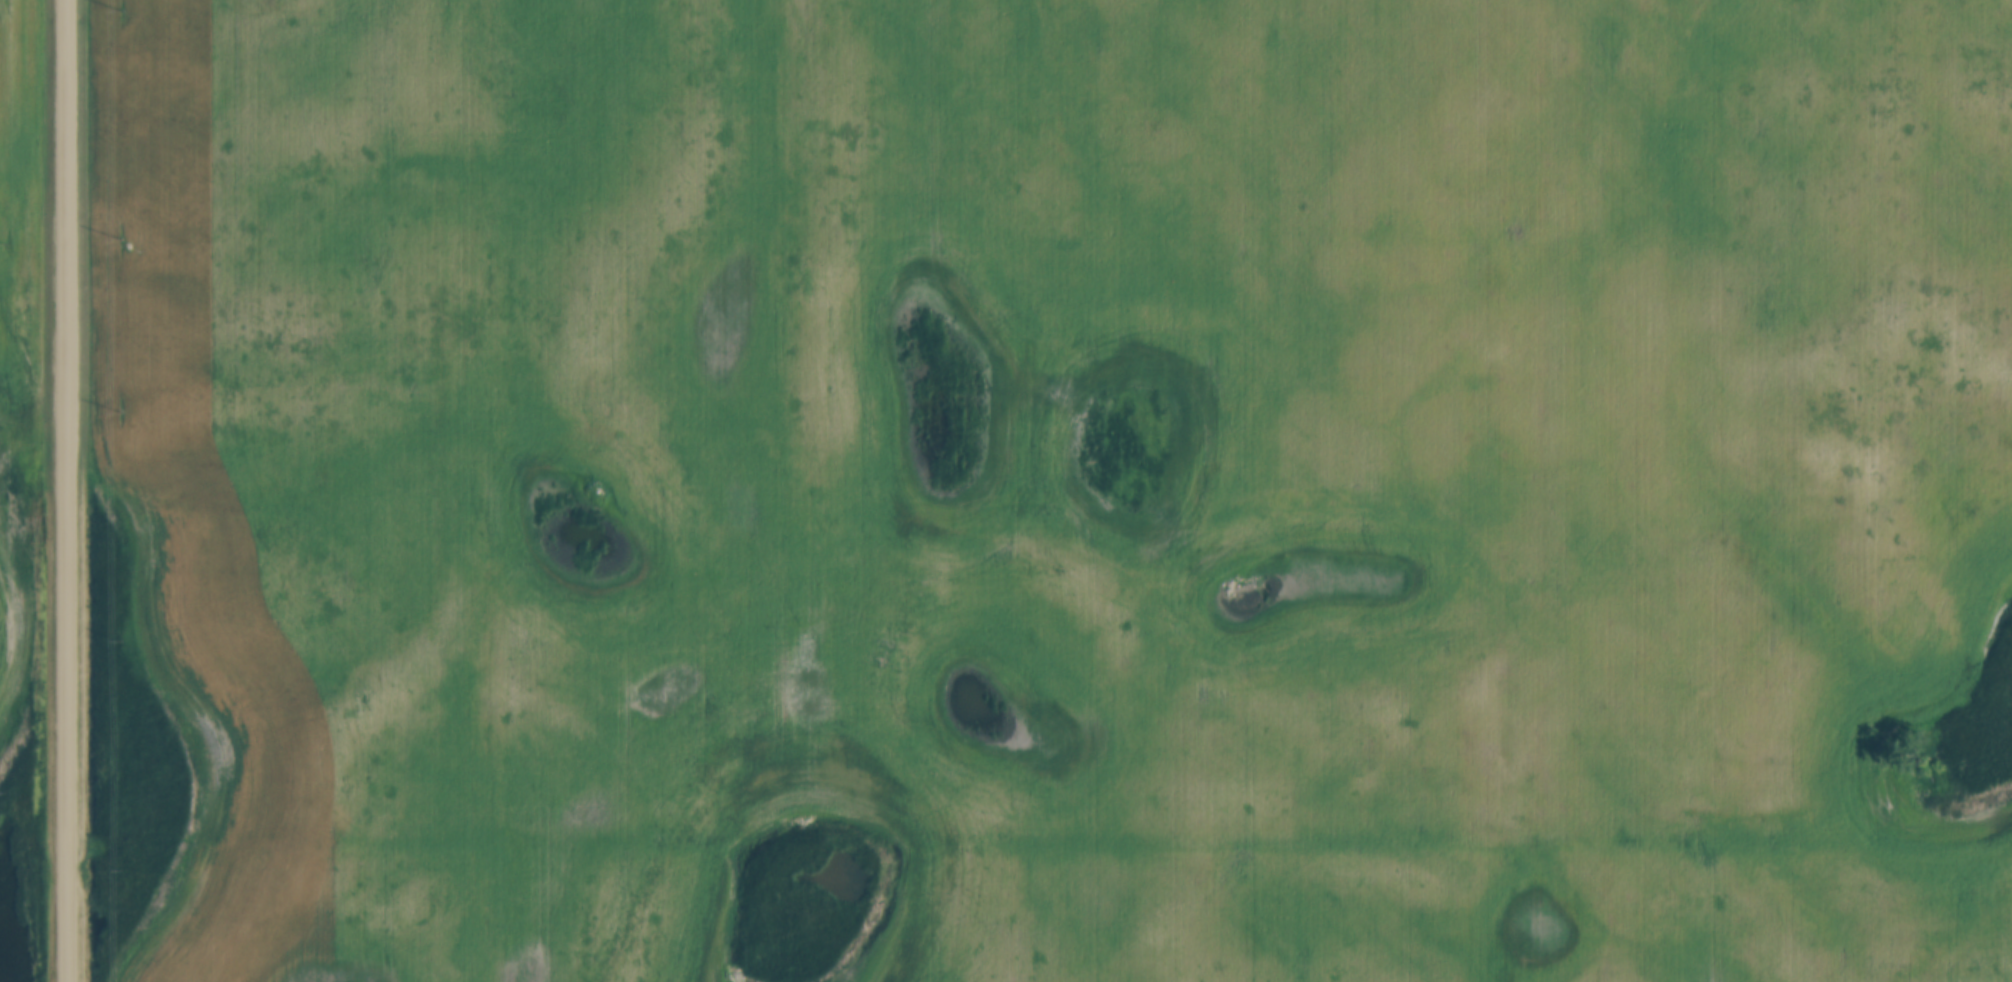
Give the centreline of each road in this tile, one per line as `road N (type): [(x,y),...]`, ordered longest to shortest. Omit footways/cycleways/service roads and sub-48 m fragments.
road 1 (tertiary): [(69,981),(67,0)]

